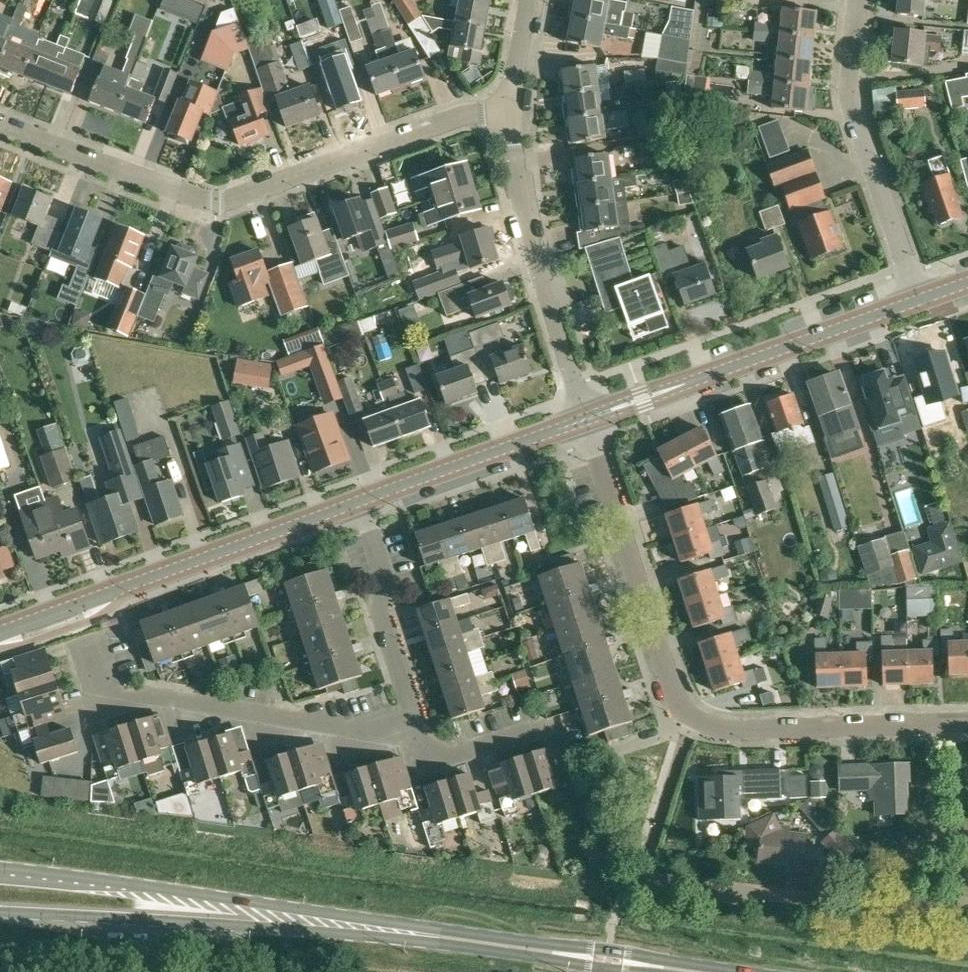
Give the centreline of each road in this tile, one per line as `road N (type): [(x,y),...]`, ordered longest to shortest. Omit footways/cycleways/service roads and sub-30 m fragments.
road 1 (residential): [(0,123),(224,207),(473,114),(509,113)]
road 2 (secondary): [(0,630),(363,500)]
road 3 (residential): [(853,904),(675,887),(652,874),(649,854),(694,721)]
road 4 (residential): [(411,719),(356,730),(107,692),(87,638)]
road 5 (secondary): [(590,421),(926,303)]
road 6 (residential): [(590,421),(528,234),(509,113)]
road 7 (residential): [(694,721),(667,677),(590,421)]
road 8 (residential): [(926,303),(853,108),(862,0)]
road 9 (secondary): [(556,953),(264,917)]
road 10 (secondary): [(264,917),(233,902),(0,876)]
road 11 (secondary): [(0,914),(229,927),(264,917)]
road 12 (residential): [(934,725),(754,731),(694,721)]
road 13 (secondary): [(363,500),(590,421)]
road 14 (residential): [(411,719),(382,619),(387,584),(363,500)]
road 15 (residential): [(559,725),(443,759),(423,753),(411,719)]

